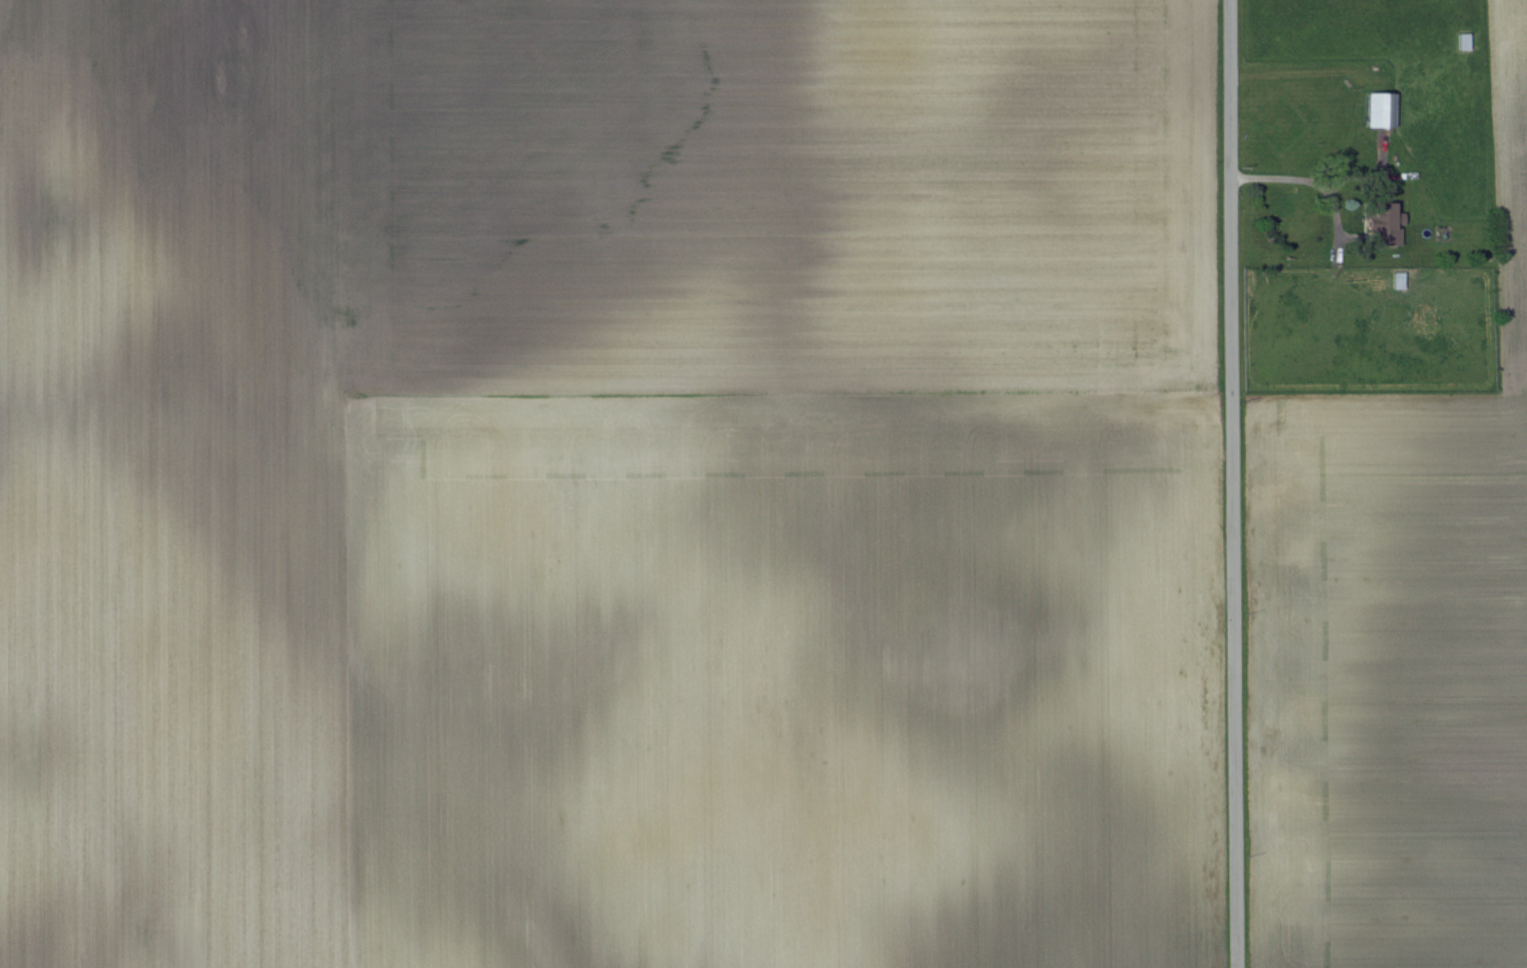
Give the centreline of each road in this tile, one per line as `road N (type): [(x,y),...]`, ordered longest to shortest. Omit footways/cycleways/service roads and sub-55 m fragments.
road 1 (residential): [(1234,967),(1233,0)]

